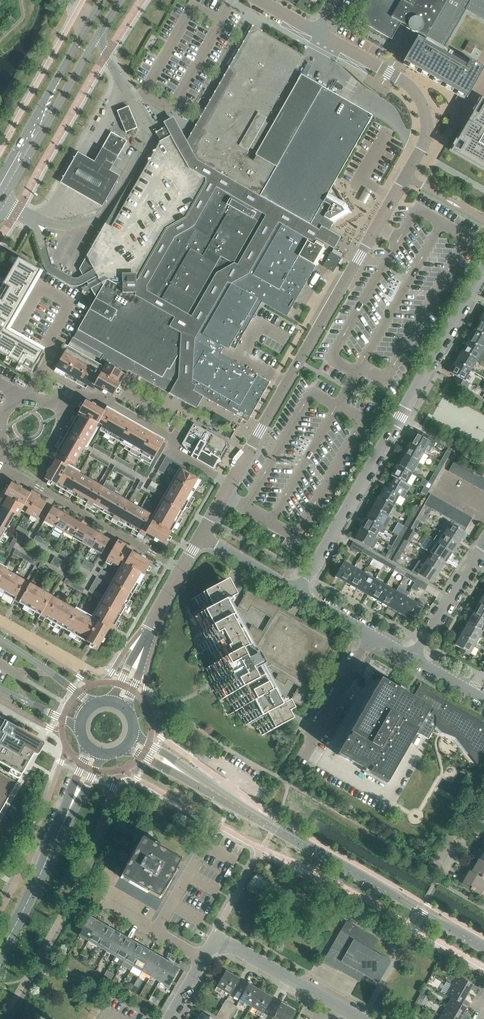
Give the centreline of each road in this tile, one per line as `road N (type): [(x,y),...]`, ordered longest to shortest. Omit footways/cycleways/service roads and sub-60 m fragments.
road 1 (tertiary): [(230,483),(426,132),(410,89),(318,34)]
road 2 (residential): [(299,591),(483,269)]
road 3 (tertiary): [(483,948),(221,797)]
road 4 (residential): [(390,802),(307,753),(376,635)]
road 5 (tertiary): [(0,956),(95,751)]
road 6 (residential): [(2,464),(182,568)]
road 7 (secondary): [(101,0),(0,180)]
road 8 (secondary): [(4,200),(99,38)]
road 9 (residential): [(334,1003),(214,936)]
road 10 (residential): [(483,542),(414,657)]

